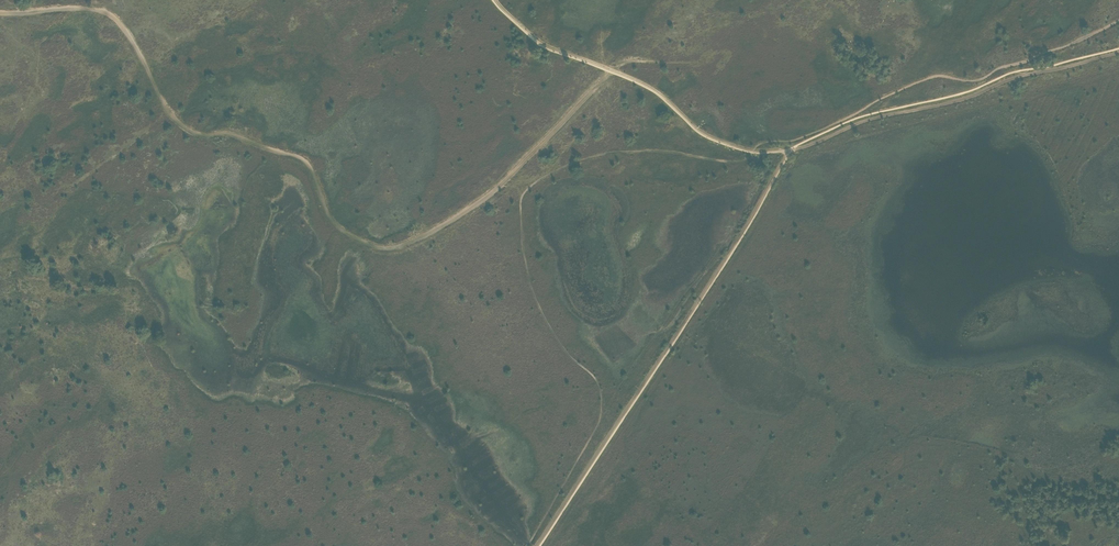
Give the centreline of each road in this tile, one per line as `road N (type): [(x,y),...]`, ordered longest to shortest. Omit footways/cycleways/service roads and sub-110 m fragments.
road 1 (track): [(612,70),(488,195),(414,241),(381,248),(328,215),(300,158),(175,120),(109,15),(69,9),(0,13)]
road 2 (track): [(536,545),(734,245),(784,150)]
road 3 (track): [(1118,53),(864,122),(787,150)]
road 4 (track): [(612,70),(663,96),(707,135),(787,150)]
road 5 (track): [(496,0),(545,45),(612,70)]

